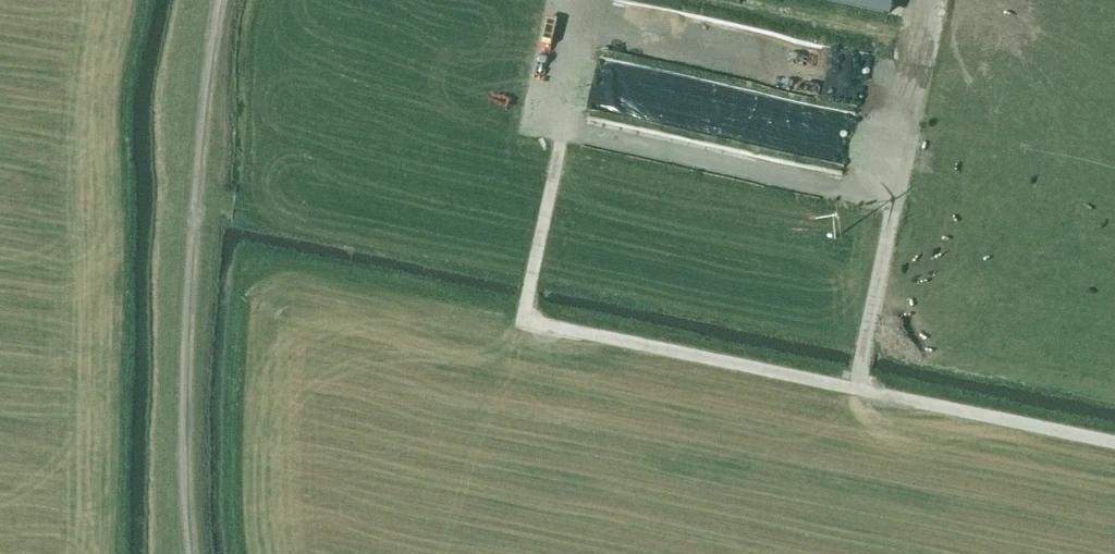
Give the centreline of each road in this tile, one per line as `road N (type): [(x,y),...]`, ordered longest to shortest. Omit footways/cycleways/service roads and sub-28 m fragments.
road 1 (track): [(582,0),(524,320),(1114,441)]
road 2 (track): [(191,553),(188,324),(220,0)]

